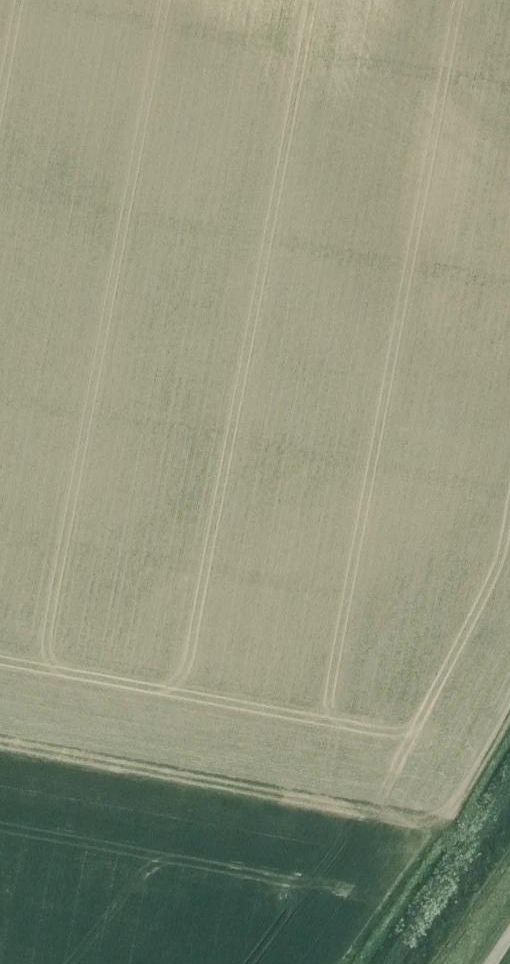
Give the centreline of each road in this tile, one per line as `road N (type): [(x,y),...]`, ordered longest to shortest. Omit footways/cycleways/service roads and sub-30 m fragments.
road 1 (track): [(405,820),(0,745)]

